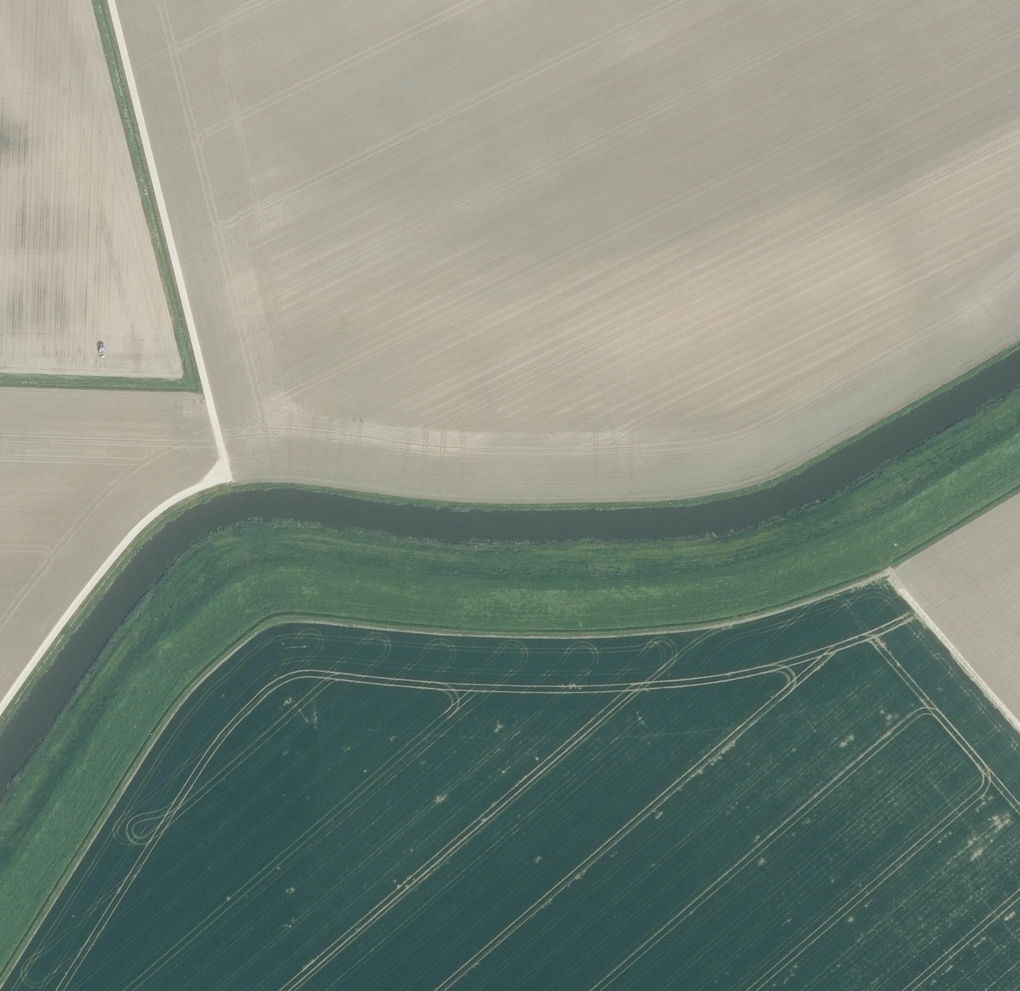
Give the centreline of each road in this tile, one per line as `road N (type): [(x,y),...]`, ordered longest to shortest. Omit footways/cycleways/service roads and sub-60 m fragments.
road 1 (unclassified): [(225,480),(109,0)]
road 2 (track): [(0,709),(140,524),(225,480)]

